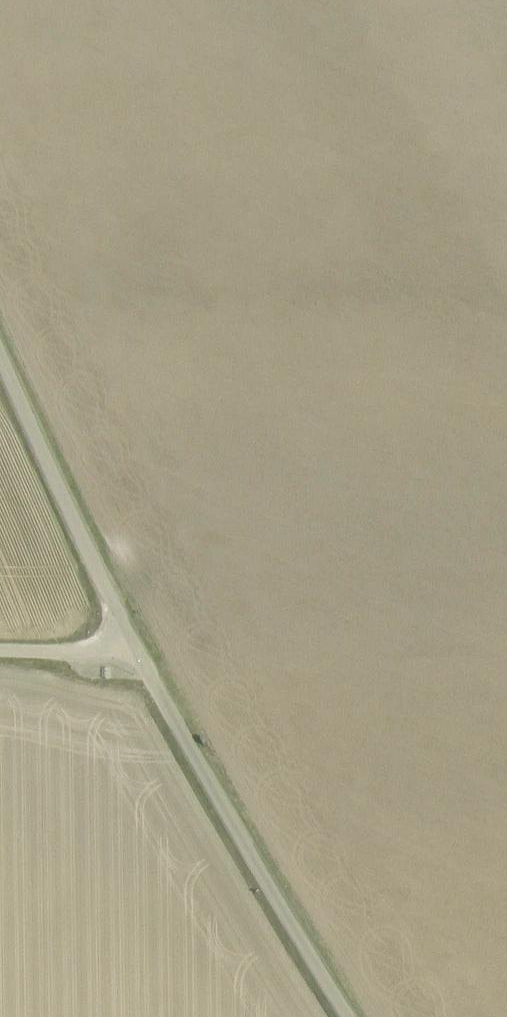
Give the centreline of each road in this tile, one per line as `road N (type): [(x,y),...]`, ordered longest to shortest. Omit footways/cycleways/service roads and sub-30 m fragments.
road 1 (unclassified): [(349,1016),(290,929),(129,633),(0,352)]

